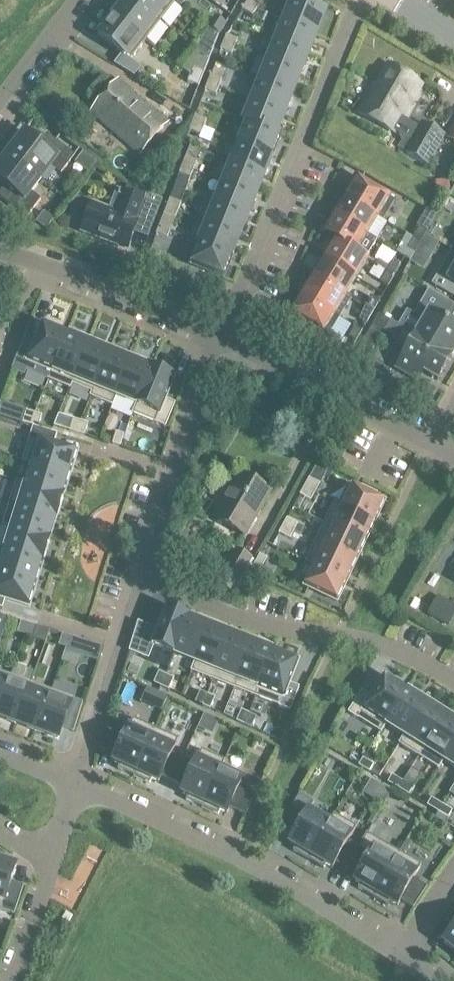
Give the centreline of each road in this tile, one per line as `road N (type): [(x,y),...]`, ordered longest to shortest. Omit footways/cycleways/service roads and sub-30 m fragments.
road 1 (residential): [(78,780),(252,857),(399,953)]
road 2 (residential): [(220,335),(360,0)]
road 3 (residential): [(122,647),(41,622),(96,449),(174,472)]
road 4 (residential): [(143,575),(239,617),(390,647),(453,681)]
road 5 (residential): [(433,445),(220,335)]
road 6 (residential): [(220,335),(0,250)]
road 7 (residential): [(0,115),(89,0)]
road 8 (residential): [(174,472),(220,335)]
road 9 (residential): [(78,780),(122,647)]
road 10 (residential): [(10,980),(53,861)]

